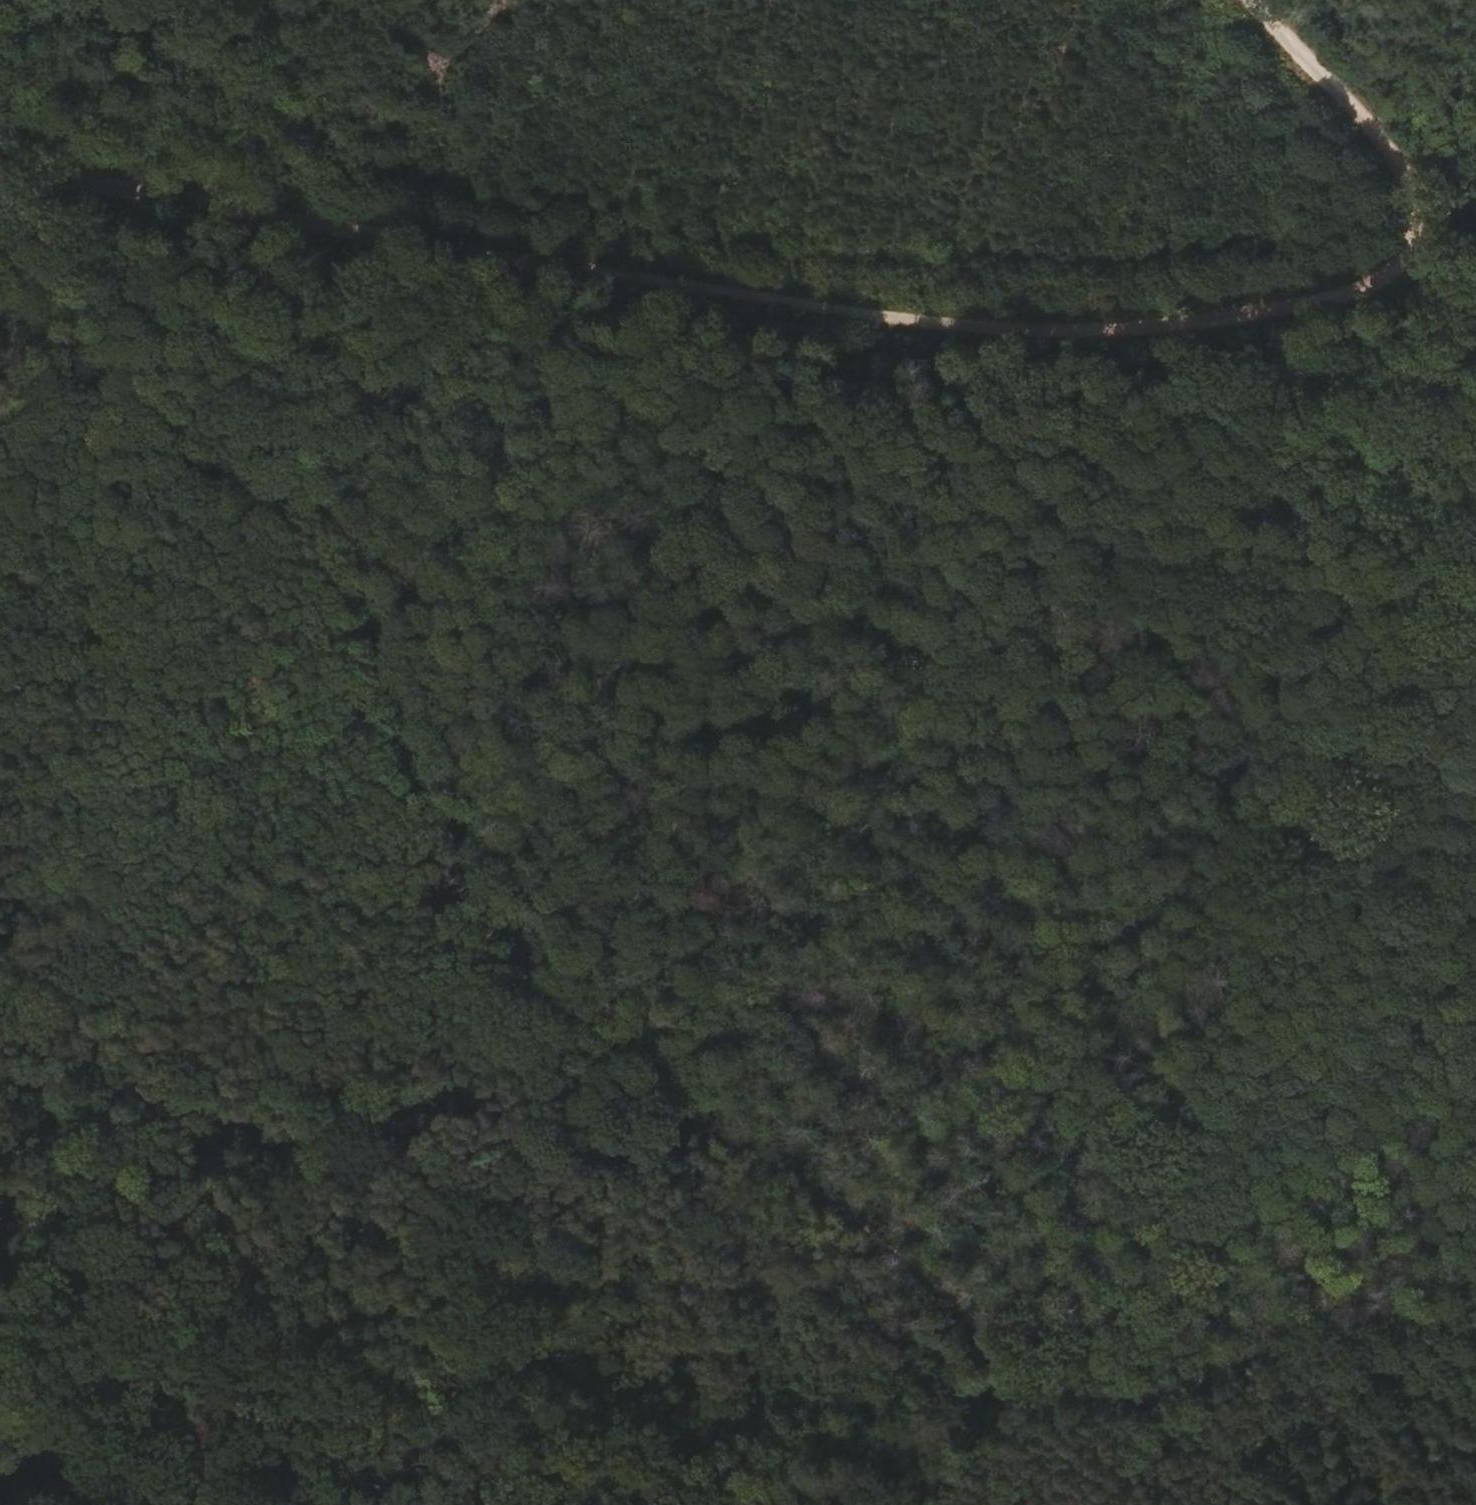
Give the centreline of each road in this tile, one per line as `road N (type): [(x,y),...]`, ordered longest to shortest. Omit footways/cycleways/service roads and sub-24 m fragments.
road 1 (track): [(1421,224),(1393,272),(1352,294),(1161,329),(1068,332),(871,318),(0,166)]
road 2 (track): [(1245,0),(1406,163),(1421,224)]

